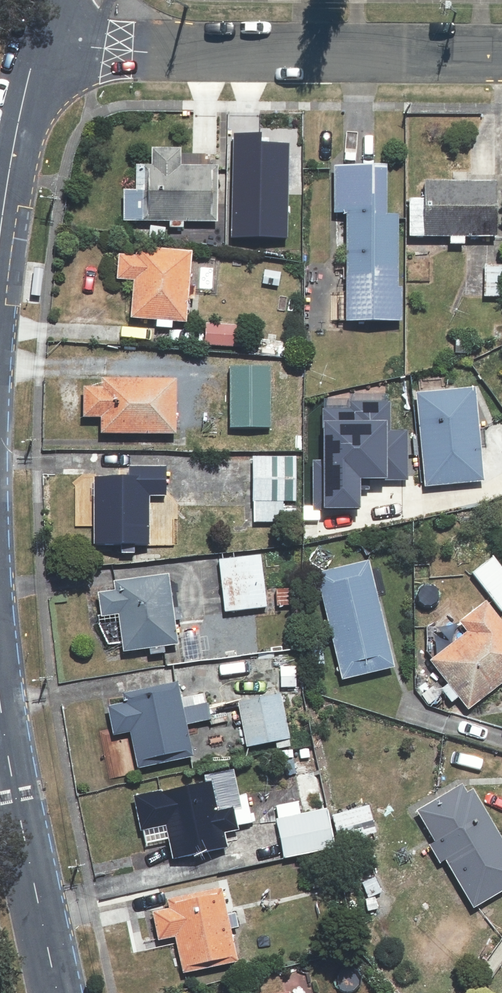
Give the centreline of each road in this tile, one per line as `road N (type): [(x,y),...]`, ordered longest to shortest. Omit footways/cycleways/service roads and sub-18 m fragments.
road 1 (unclassified): [(501,54),(38,43)]
road 2 (tertiary): [(58,992),(0,695)]
road 3 (tertiary): [(0,237),(38,43)]

